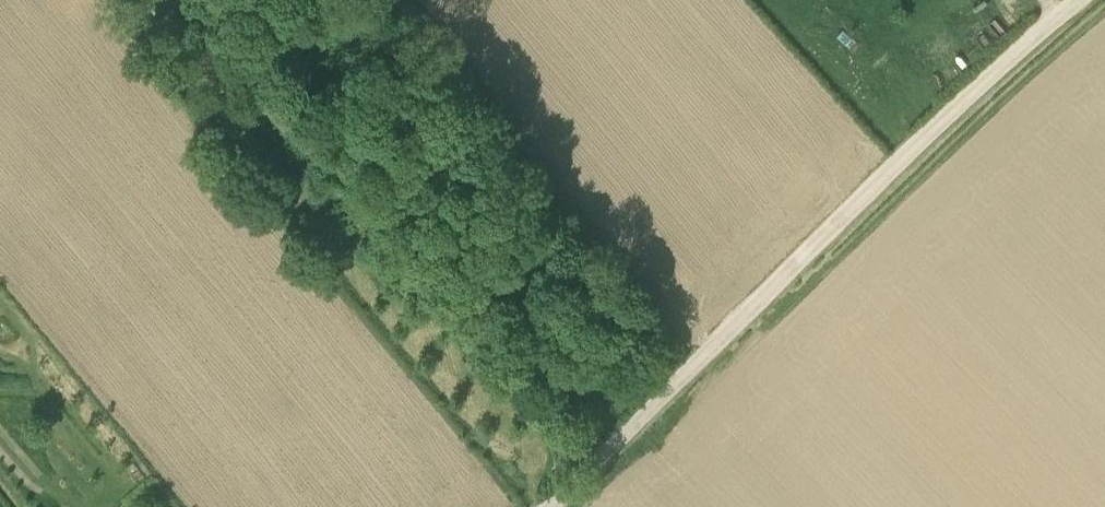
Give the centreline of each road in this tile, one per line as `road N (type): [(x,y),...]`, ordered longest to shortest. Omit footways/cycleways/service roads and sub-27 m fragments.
road 1 (unclassified): [(549,506),(962,103),(1079,0)]

